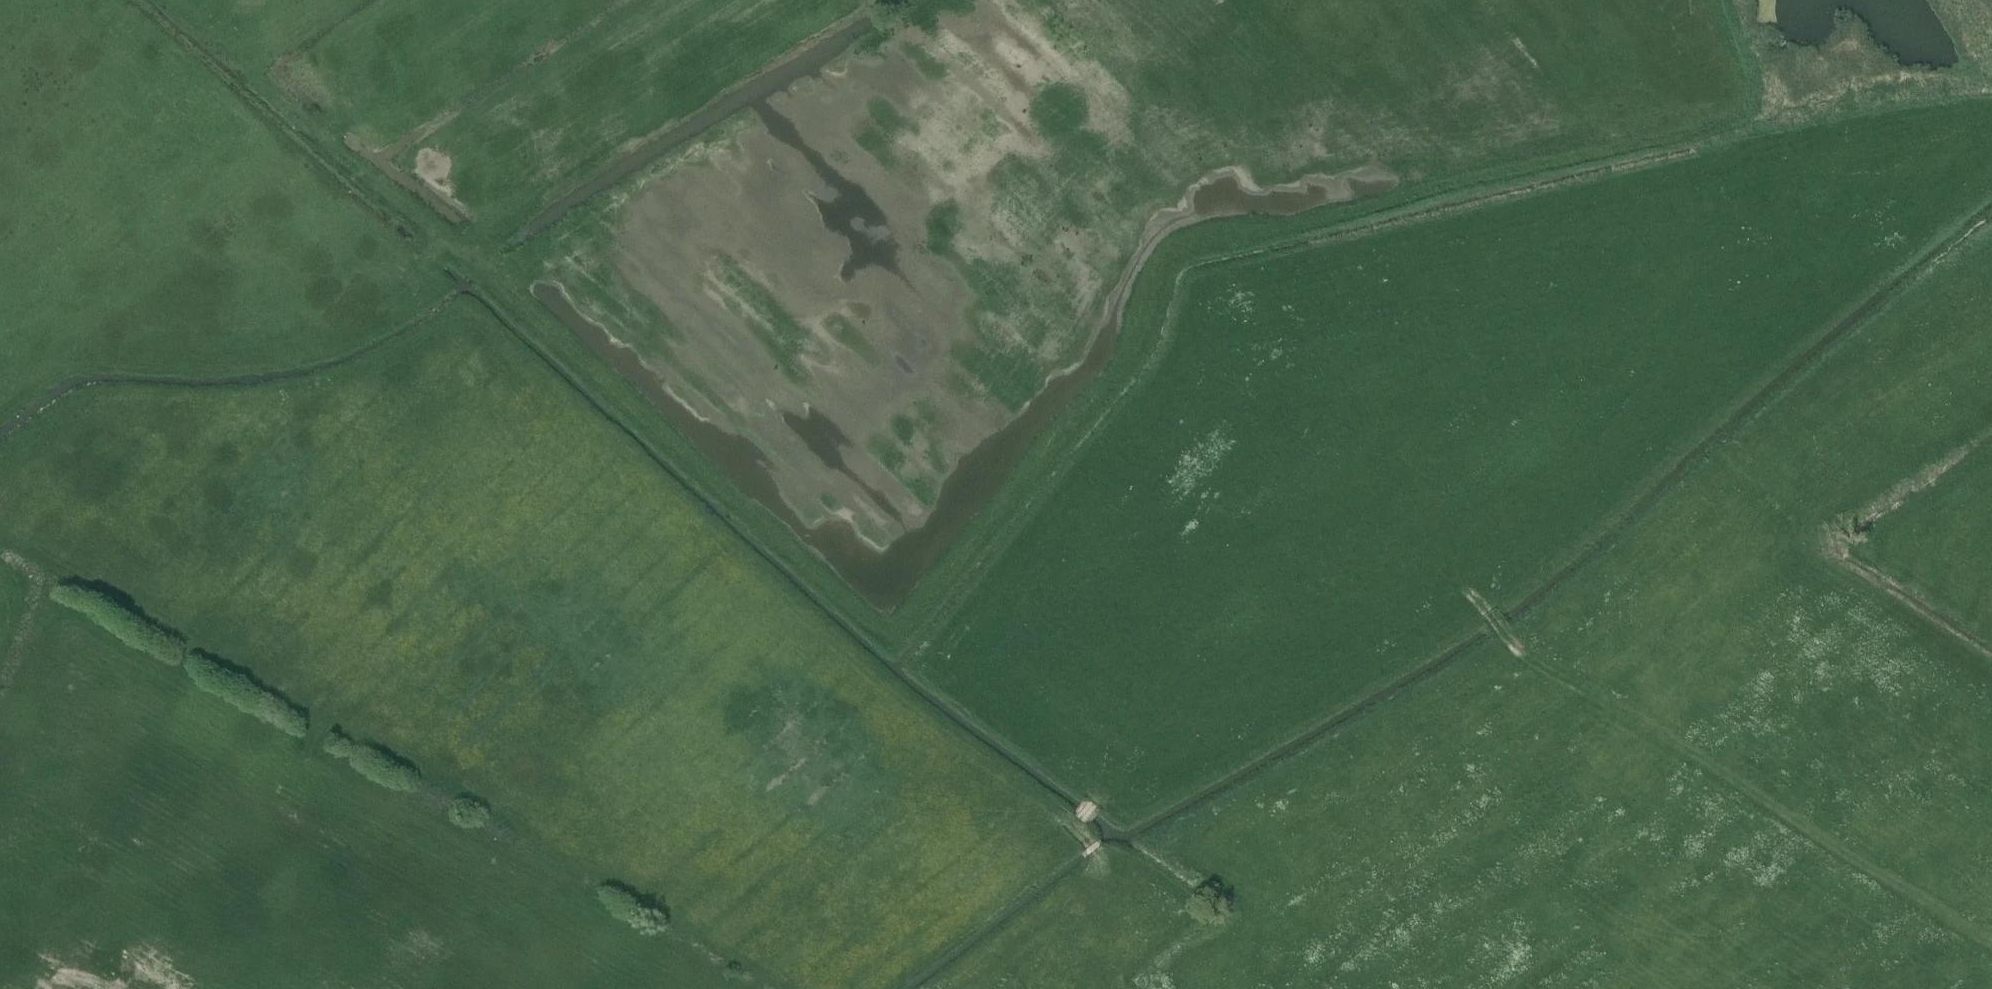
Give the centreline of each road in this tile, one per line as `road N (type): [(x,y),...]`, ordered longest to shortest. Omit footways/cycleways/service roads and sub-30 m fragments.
road 1 (track): [(1482,607),(1502,634),(1842,857),(1991,943)]
road 2 (track): [(1078,831),(1096,856),(1119,988)]

